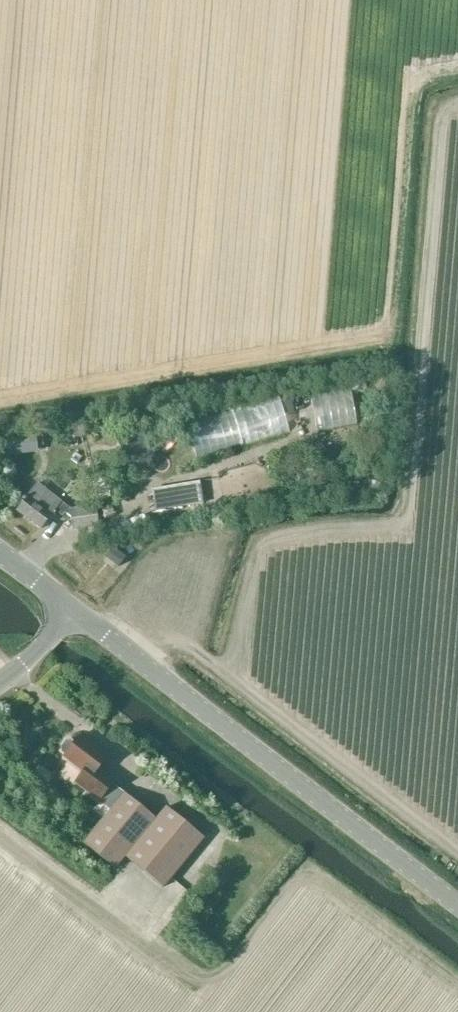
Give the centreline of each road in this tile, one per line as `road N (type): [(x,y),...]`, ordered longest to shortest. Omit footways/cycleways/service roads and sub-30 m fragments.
road 1 (unclassified): [(457,905),(70,608)]

